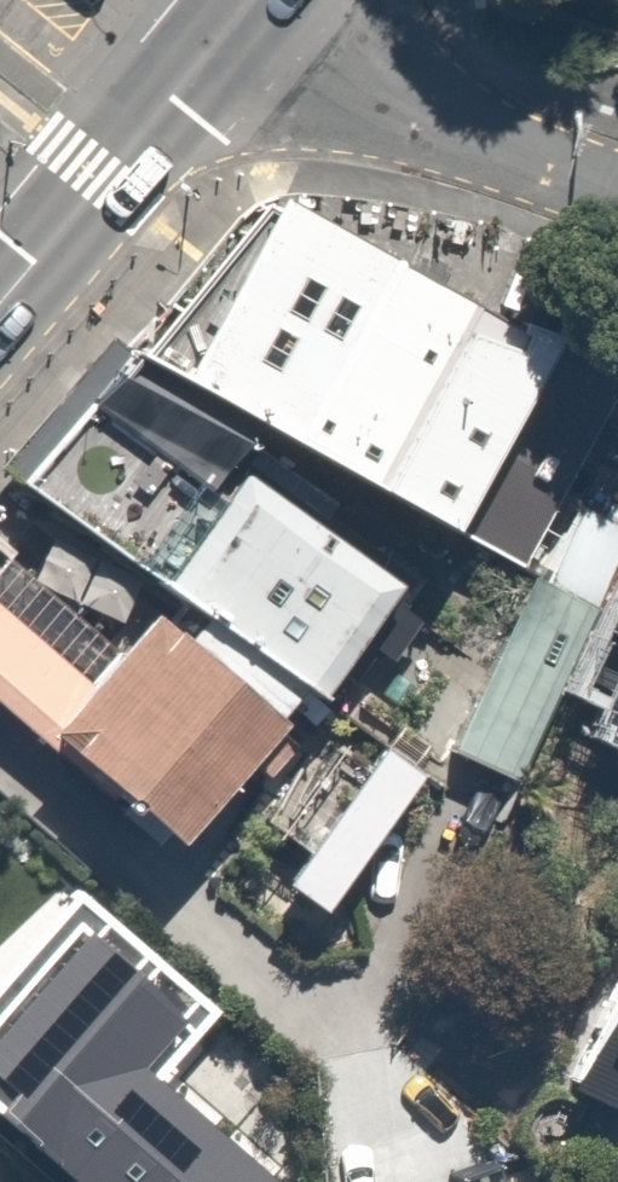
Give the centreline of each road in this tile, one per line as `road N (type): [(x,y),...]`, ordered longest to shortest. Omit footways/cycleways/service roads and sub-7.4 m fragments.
road 1 (residential): [(239,23),(617,171)]
road 2 (secondary): [(239,23),(0,298)]

